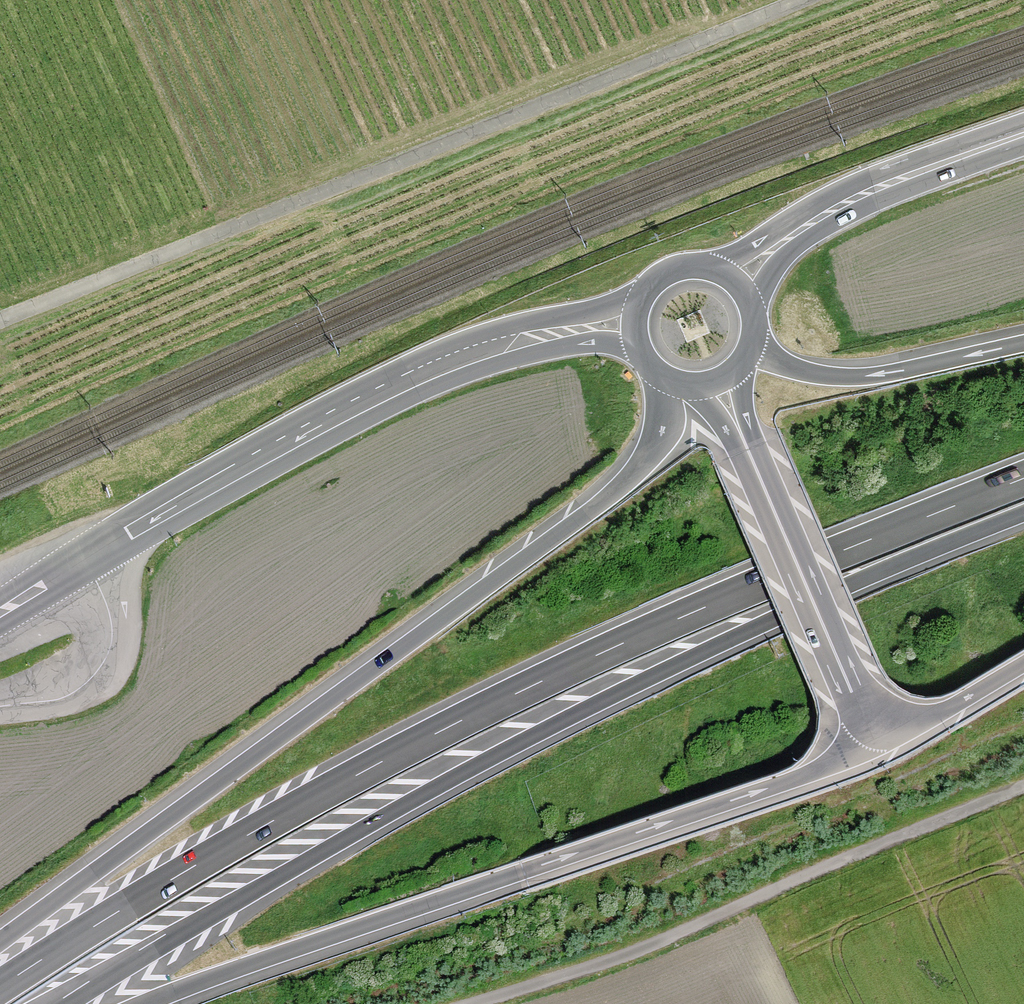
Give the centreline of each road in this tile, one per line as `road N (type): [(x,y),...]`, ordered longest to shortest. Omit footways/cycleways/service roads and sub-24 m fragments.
road 1 (motorway): [(1023,478),(482,706),(354,770),(0,987)]
road 2 (motorway): [(55,1003),(509,746),(1023,513)]
road 3 (motorway): [(664,376),(663,433),(623,488),(0,941)]
road 4 (track): [(0,317),(815,0)]
road 5 (motorway): [(149,1003),(805,776),(833,762),(866,721)]
road 6 (track): [(1023,784),(677,936),(469,1003)]
road 7 (primary): [(86,559),(312,429),(487,350)]
road 8 (motorway): [(866,721),(720,382)]
road 9 (primary): [(735,279),(830,210),(1023,133)]
road 10 (motorway): [(1023,342),(864,380),(783,365),(754,346)]
road 11 (unclassified): [(86,559),(112,633),(95,678),(68,697),(0,706)]
road 12 (primary): [(655,283),(612,305),(521,328),(487,350)]
road 13 (motorway): [(866,721),(914,721),(1023,664)]
road 14 (primary): [(487,350),(591,342),(642,348)]

